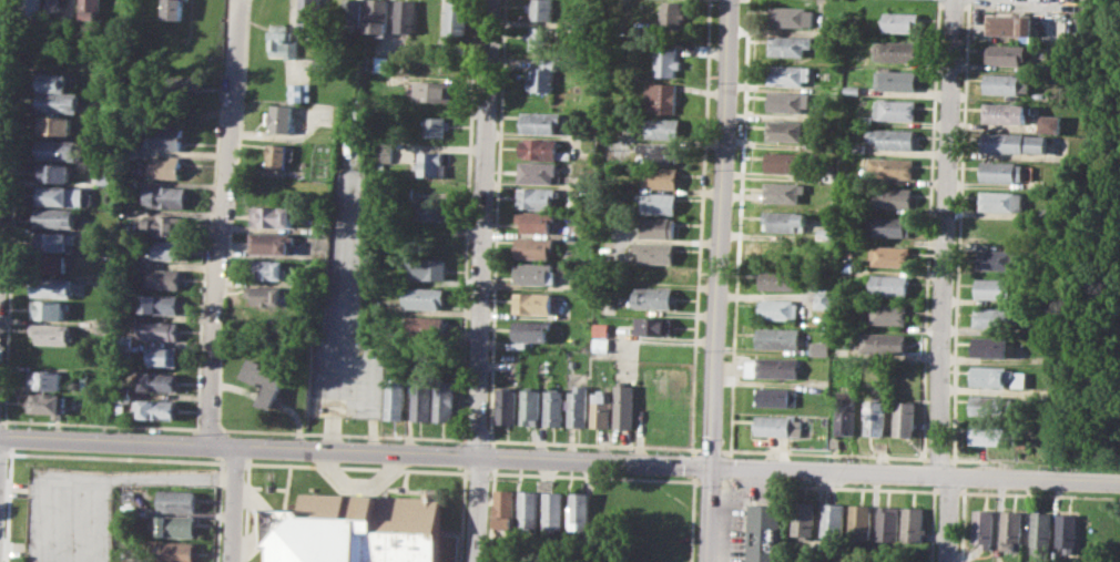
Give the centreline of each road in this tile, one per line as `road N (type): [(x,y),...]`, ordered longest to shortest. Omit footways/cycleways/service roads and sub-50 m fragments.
road 1 (secondary): [(0,437),(712,466)]
road 2 (residential): [(492,0),(476,561)]
road 3 (residential): [(956,0),(938,477)]
road 4 (secondary): [(729,0),(712,466)]
road 5 (residential): [(237,0),(212,445)]
road 6 (residential): [(712,466),(1119,483)]
road 7 (residential): [(10,0),(0,208)]

